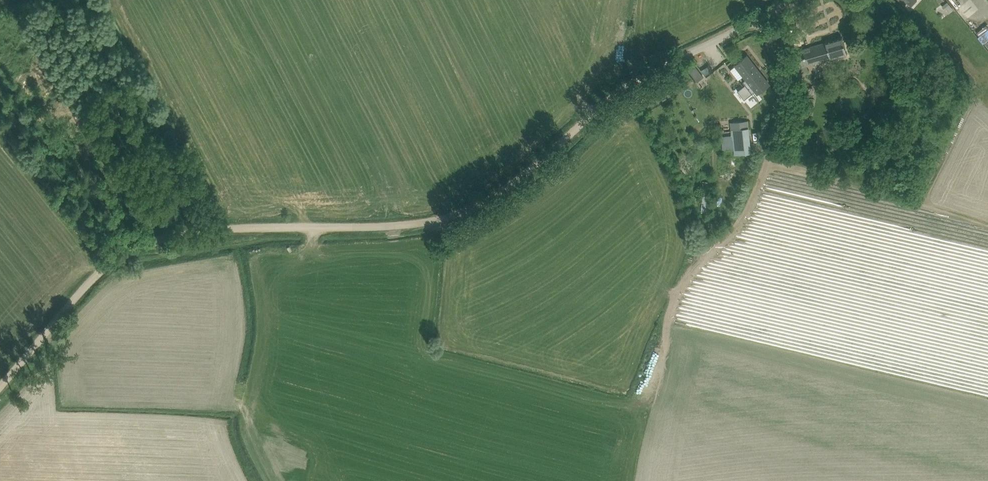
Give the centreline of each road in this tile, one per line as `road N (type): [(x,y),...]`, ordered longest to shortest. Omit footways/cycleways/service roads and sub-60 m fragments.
road 1 (track): [(0,380),(123,251),(166,232),(232,224),(448,216),(498,192),(627,85),(680,59)]
road 2 (track): [(762,19),(782,91),(757,203),(699,276),(645,389)]
road 3 (unclassified): [(680,59),(788,0)]

